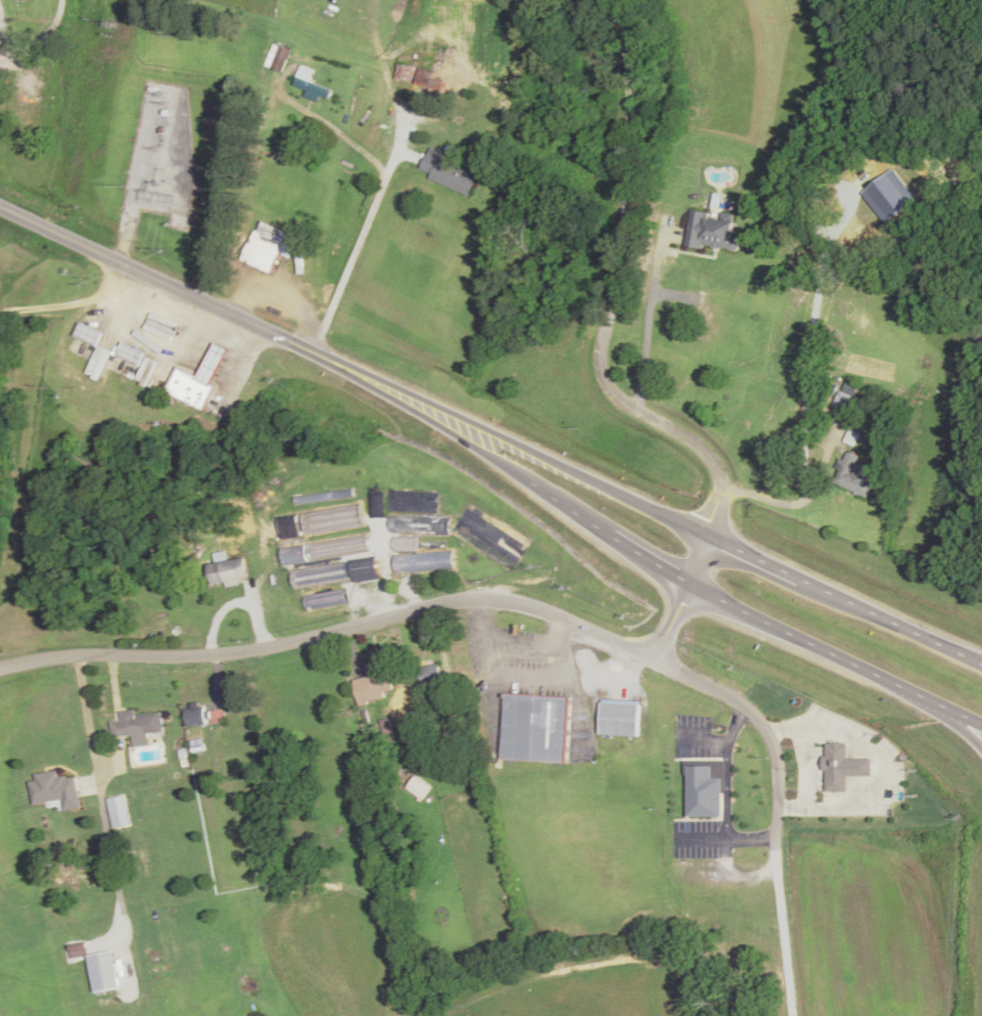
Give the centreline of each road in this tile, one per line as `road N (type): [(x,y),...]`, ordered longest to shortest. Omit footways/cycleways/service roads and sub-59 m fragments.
road 1 (residential): [(0,668),(64,654),(167,657),(269,646),(447,602),(549,613),(651,651)]
road 2 (residential): [(707,535),(717,475),(703,452),(606,385),(593,0)]
road 3 (secondary): [(707,535),(313,352)]
road 4 (secondary): [(313,352),(0,205)]
road 5 (secondary): [(313,352),(595,524)]
road 6 (secondary): [(687,583),(981,726)]
road 7 (residential): [(651,651),(631,877),(635,912),(656,938)]
road 8 (secondary): [(981,664),(800,579)]
road 9 (residential): [(651,651),(707,535)]

